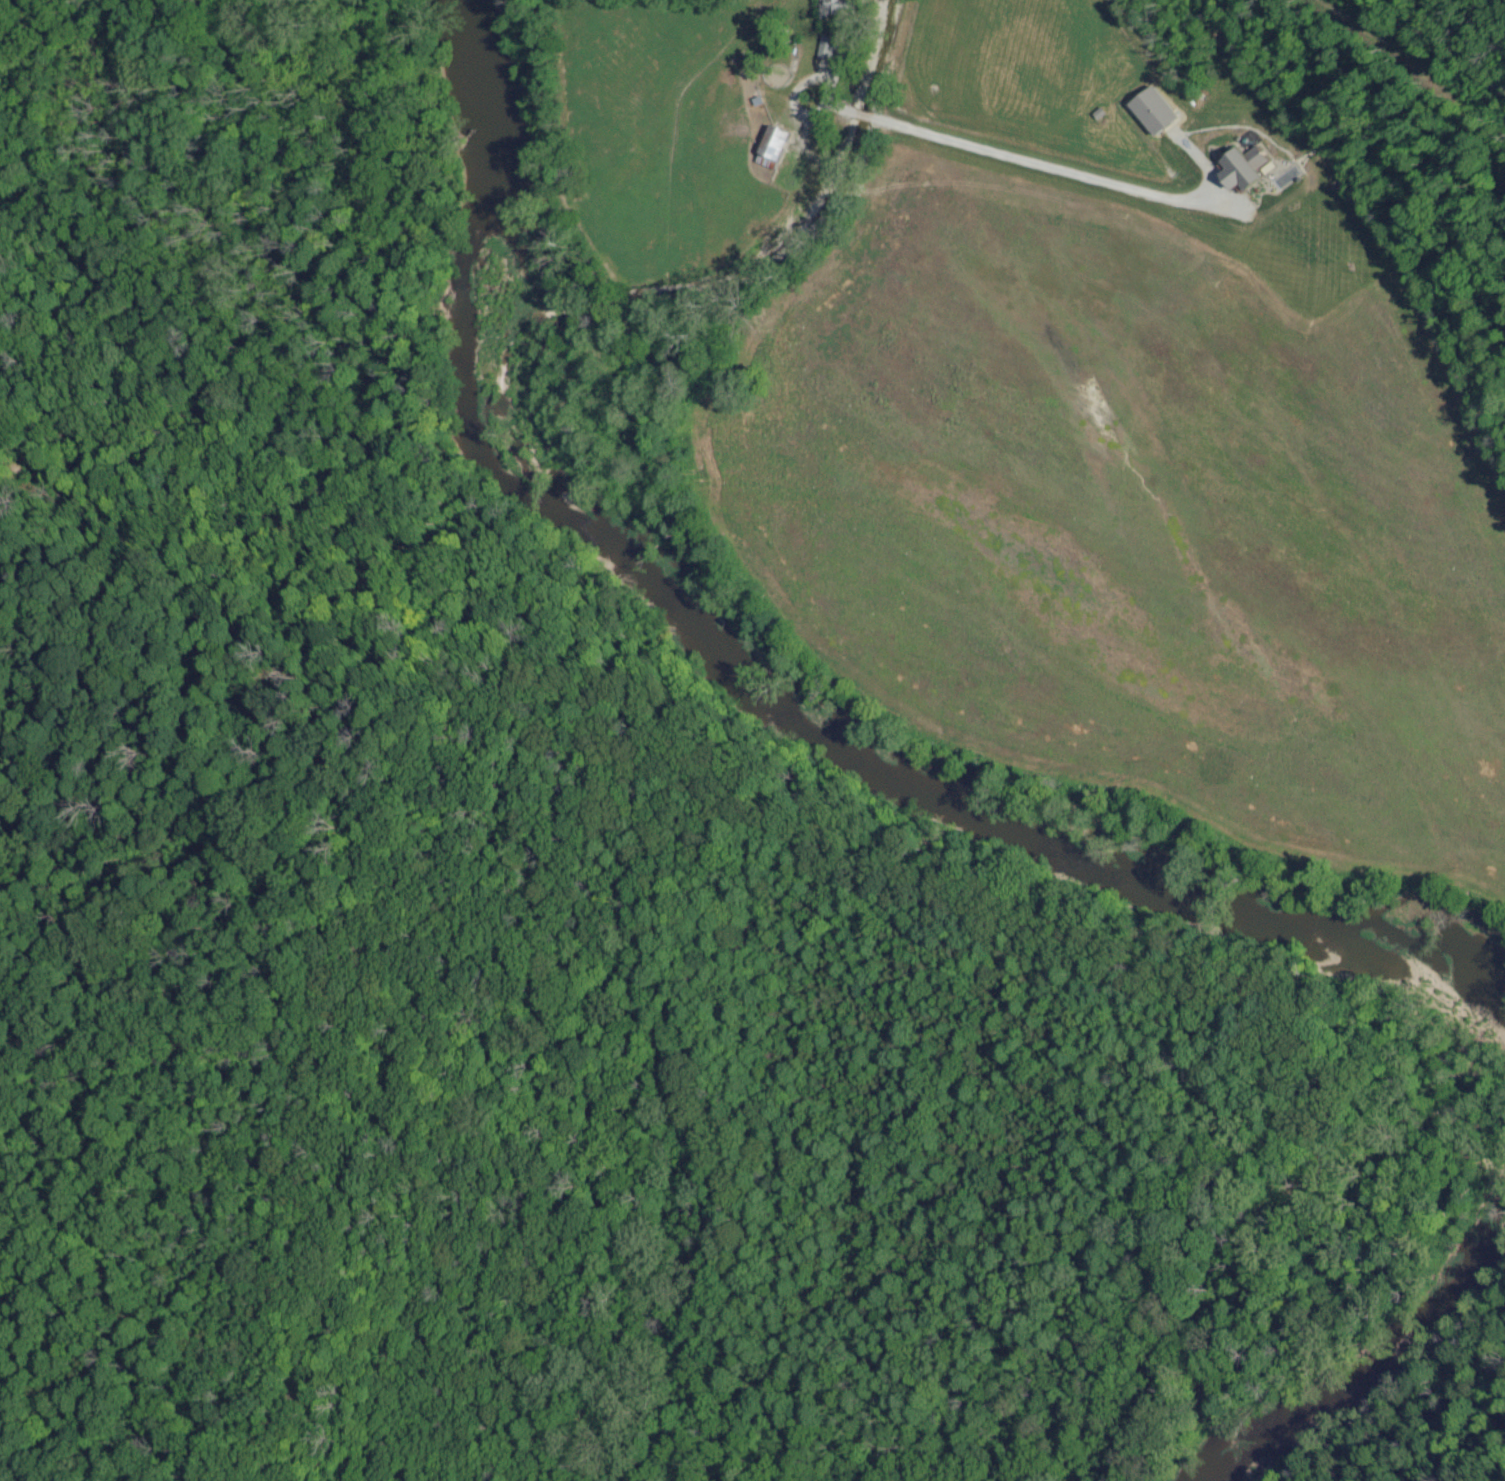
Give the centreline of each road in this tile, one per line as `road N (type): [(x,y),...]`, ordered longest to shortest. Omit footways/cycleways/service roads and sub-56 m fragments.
road 1 (residential): [(1504,109),(1365,0)]

